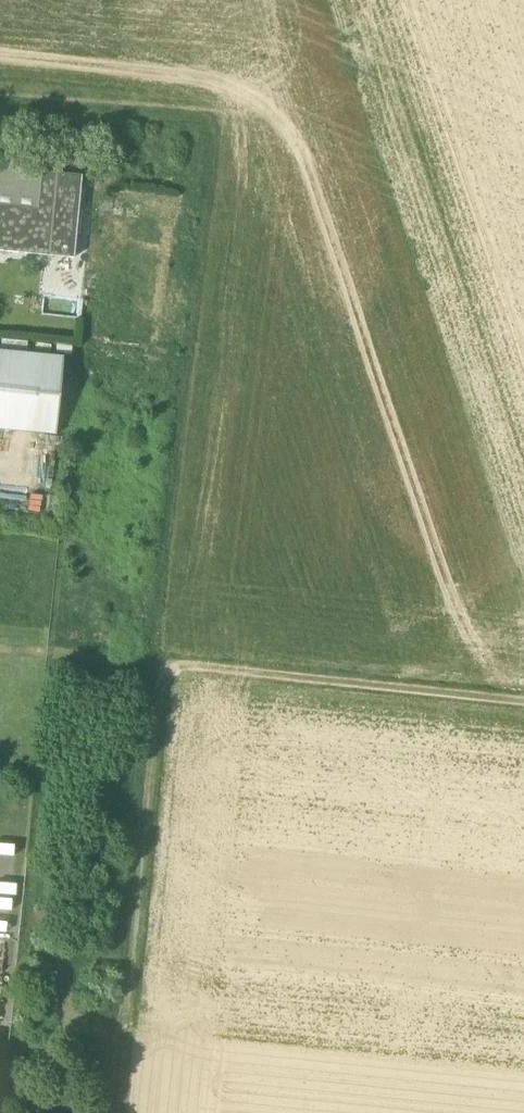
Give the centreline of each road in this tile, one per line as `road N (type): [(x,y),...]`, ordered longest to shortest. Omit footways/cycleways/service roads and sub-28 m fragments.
road 1 (track): [(115,1112),(162,667),(523,703)]

